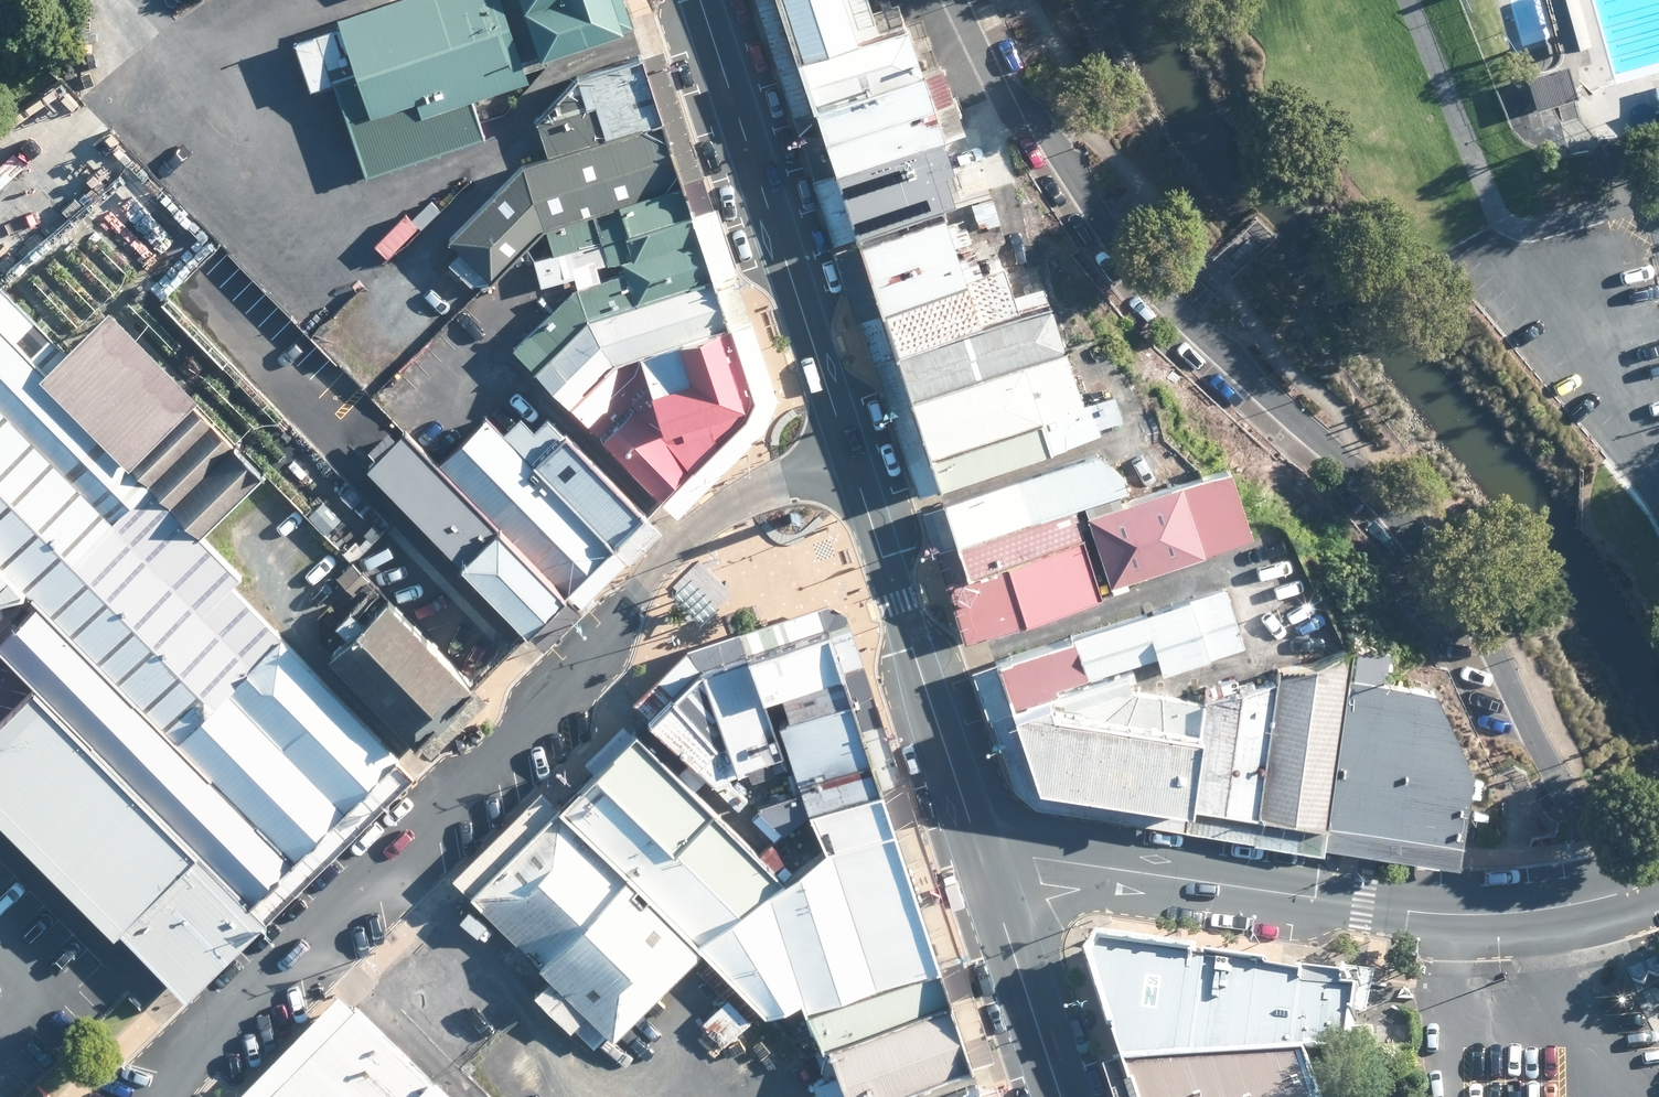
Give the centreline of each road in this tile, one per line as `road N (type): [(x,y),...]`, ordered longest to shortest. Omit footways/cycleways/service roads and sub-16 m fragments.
road 1 (residential): [(1613,897),(1455,589),(1347,467),(1148,284),(1068,165),(997,85),(955,0)]
road 2 (tertiary): [(852,458),(728,509),(680,543),(372,884),(206,1041),(164,1096)]
road 3 (tertiary): [(1613,897),(1452,916),(1110,870),(986,869)]
road 4 (tertiary): [(852,458),(704,0)]
road 5 (tertiary): [(986,869),(852,458)]
road 6 (tertiary): [(1062,1096),(986,869)]

